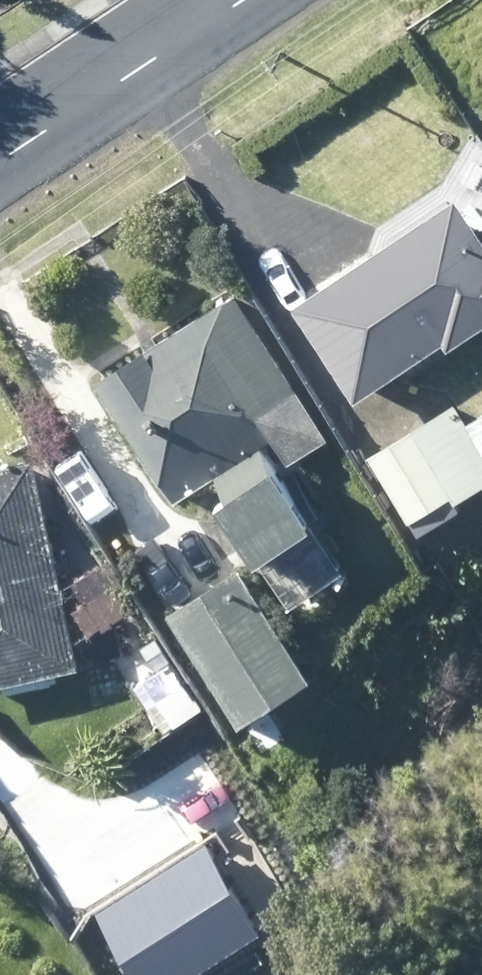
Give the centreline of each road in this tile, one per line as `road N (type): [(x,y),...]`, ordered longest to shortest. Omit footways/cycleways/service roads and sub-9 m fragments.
road 1 (unclassified): [(0,160),(241,0)]

